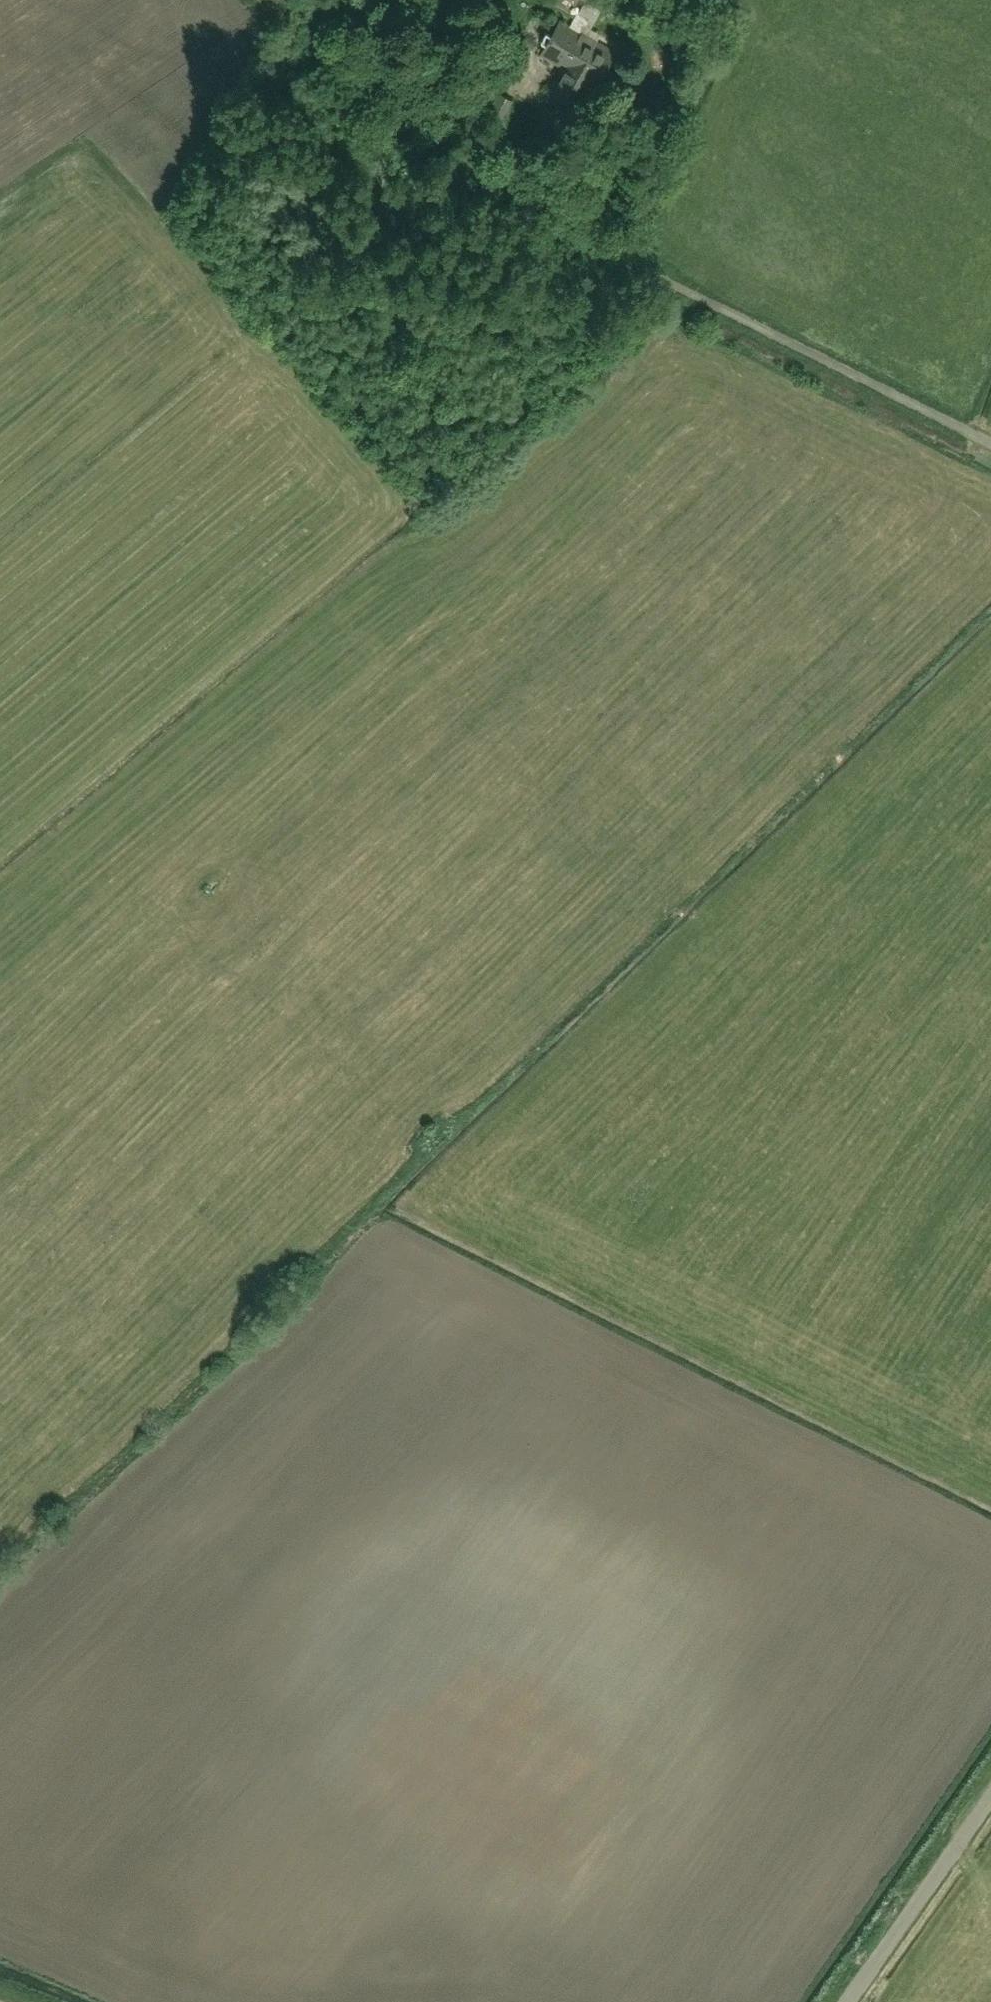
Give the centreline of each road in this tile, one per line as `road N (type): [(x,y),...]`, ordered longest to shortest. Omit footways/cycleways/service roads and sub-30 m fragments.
road 1 (unclassified): [(990,444),(559,233),(513,208),(488,181)]
road 2 (unclassified): [(847,2001),(990,1796)]

